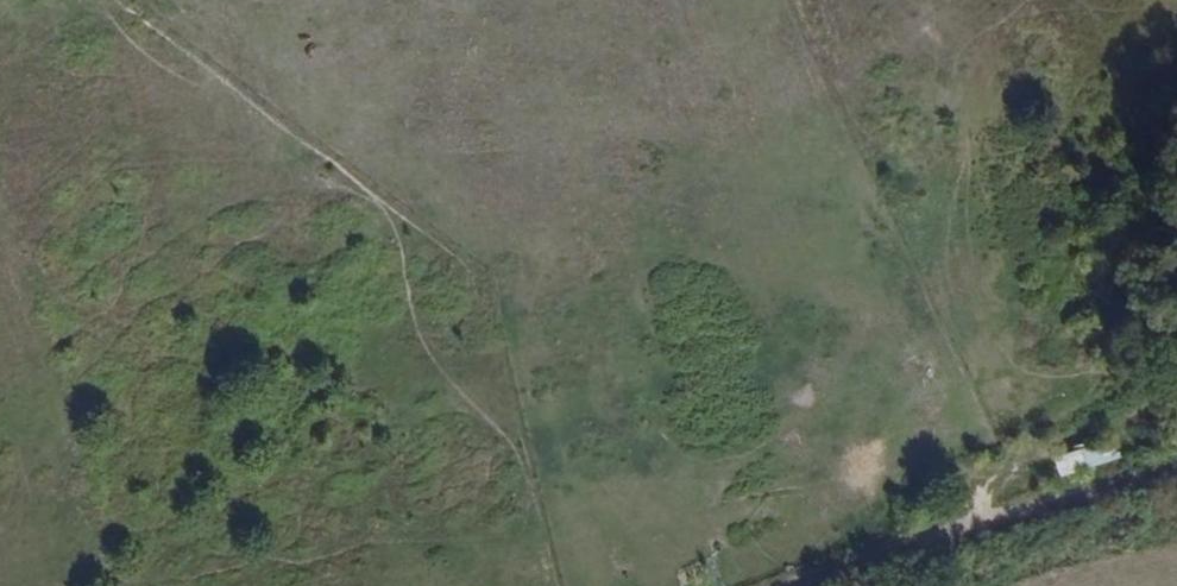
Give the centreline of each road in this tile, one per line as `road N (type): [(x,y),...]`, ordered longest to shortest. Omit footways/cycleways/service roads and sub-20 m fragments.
road 1 (track): [(1176,467),(995,517),(799,585)]

